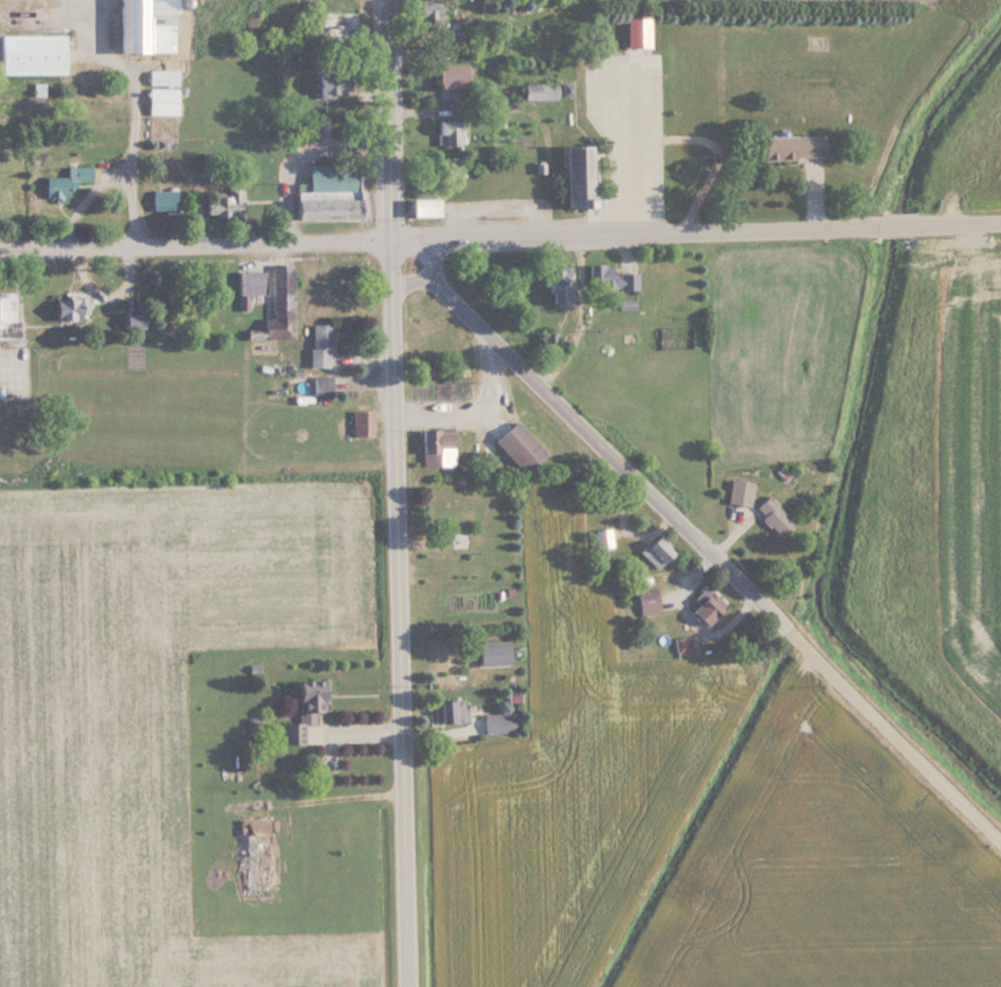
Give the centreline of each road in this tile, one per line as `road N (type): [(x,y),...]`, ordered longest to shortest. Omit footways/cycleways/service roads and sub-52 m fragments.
road 1 (secondary): [(405,986),(388,0)]
road 2 (secondary): [(0,251),(872,226)]
road 3 (residential): [(1000,827),(393,239)]

